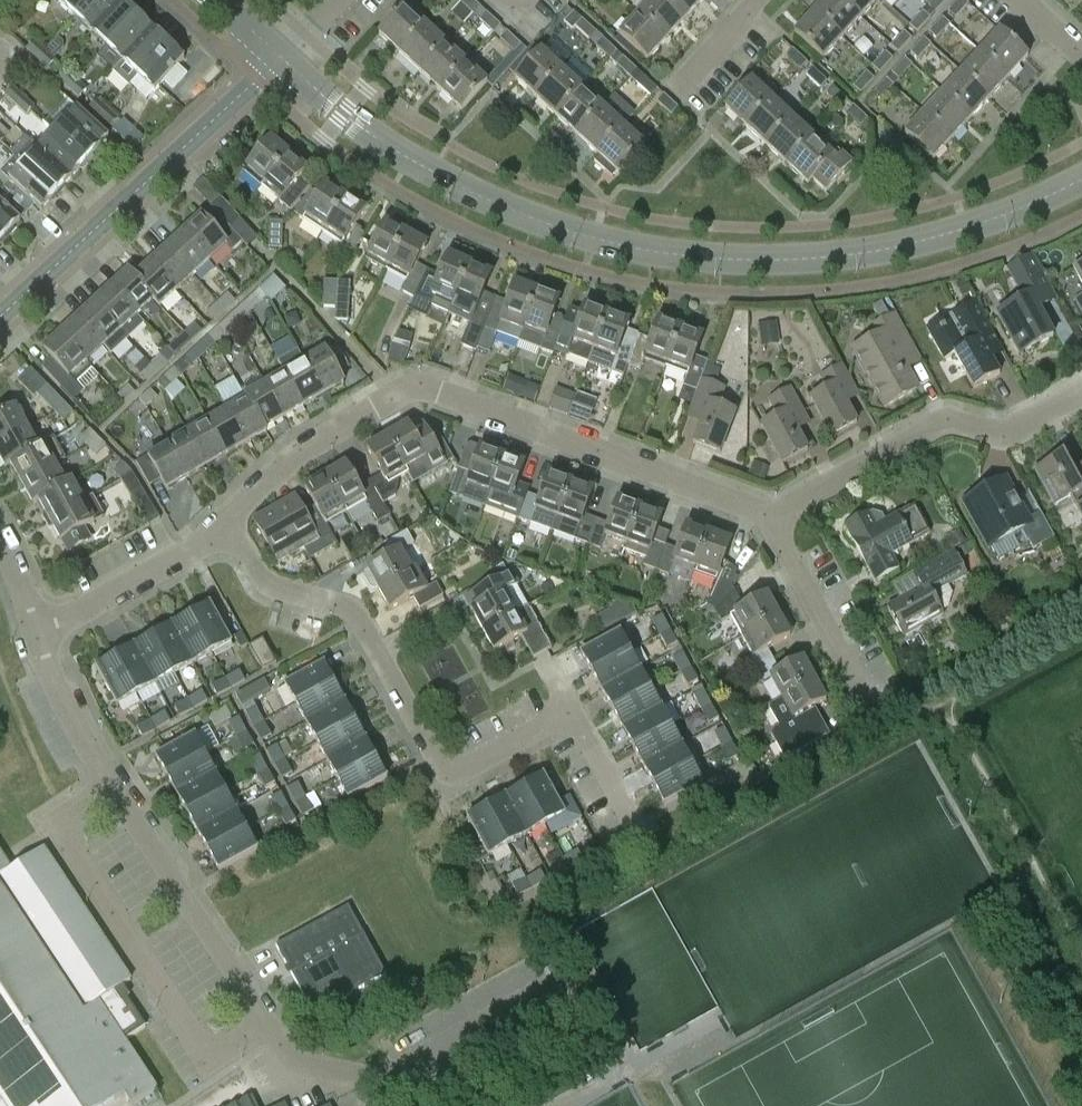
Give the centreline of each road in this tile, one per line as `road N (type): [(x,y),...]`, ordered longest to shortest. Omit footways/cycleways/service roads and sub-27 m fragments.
road 1 (tertiary): [(1081,180),(912,244),(770,261),(675,255),(538,221),(470,192),(401,153),(285,56)]
road 2 (residential): [(642,841),(574,713),(471,771),(441,770),(359,614),(276,593),(222,530)]
road 3 (residential): [(222,530),(320,438),(411,391),(768,514)]
road 4 (residential): [(114,787),(59,823),(84,872),(208,1054),(246,1047),(271,1029)]
road 5 (tertiary): [(0,319),(285,56)]
road 6 (residential): [(768,514),(943,418),(1009,433),(1081,396)]
road 7 (residential): [(536,989),(340,1086),(298,1072),(271,1029)]
road 8 (residential): [(271,1029),(114,787)]
road 9 (residential): [(40,634),(222,530)]
road 10 (residential): [(872,696),(768,514)]
road 11 (residential): [(114,787),(62,704),(40,634)]
road 12 (unclassified): [(682,91),(768,0)]

